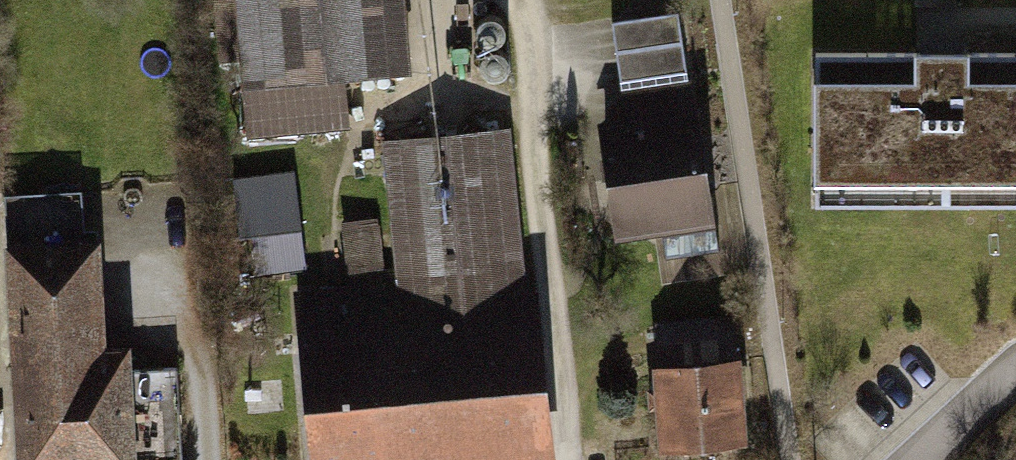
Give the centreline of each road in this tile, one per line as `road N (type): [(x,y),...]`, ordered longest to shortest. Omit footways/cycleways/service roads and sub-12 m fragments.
road 1 (residential): [(1015,371),(920,459)]

